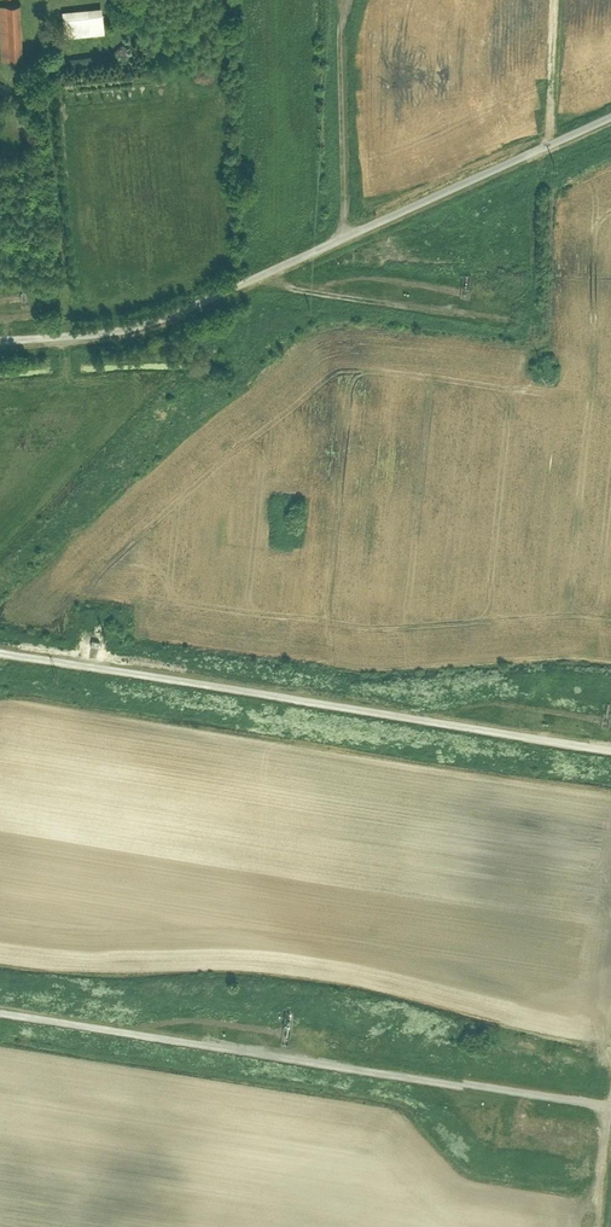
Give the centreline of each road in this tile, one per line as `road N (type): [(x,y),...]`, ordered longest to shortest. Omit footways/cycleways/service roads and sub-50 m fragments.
road 1 (track): [(0,339),(146,323),(610,115)]
road 2 (track): [(0,1005),(610,1105)]
road 3 (track): [(610,744),(0,648)]
road 4 (track): [(342,238),(341,0)]
road 5 (track): [(248,281),(463,315)]

